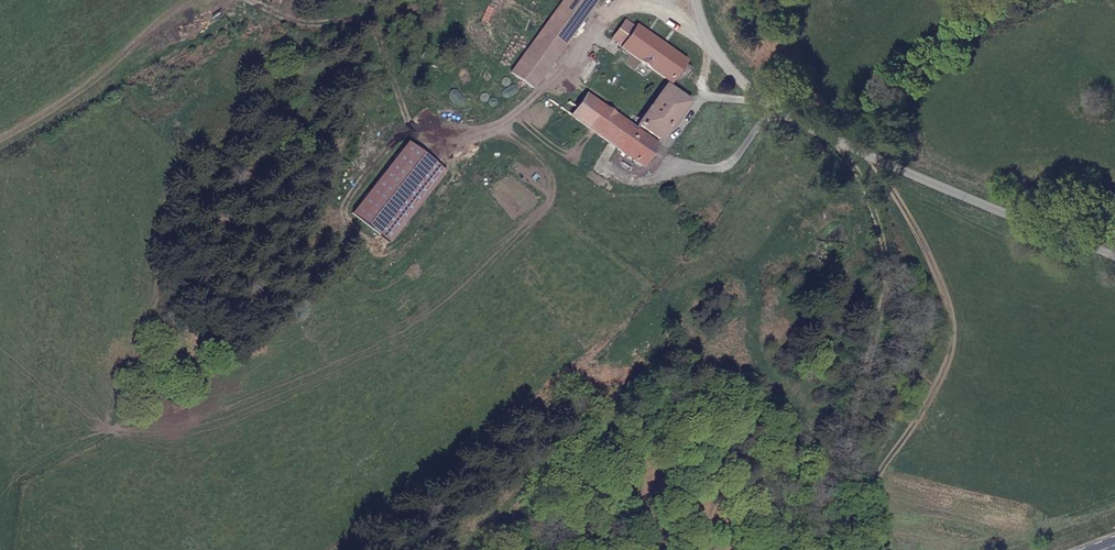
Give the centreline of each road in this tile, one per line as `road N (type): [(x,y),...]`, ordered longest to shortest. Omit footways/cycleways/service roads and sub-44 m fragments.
road 1 (residential): [(701,0),(714,49),(747,91),(868,156),(1114,256)]

